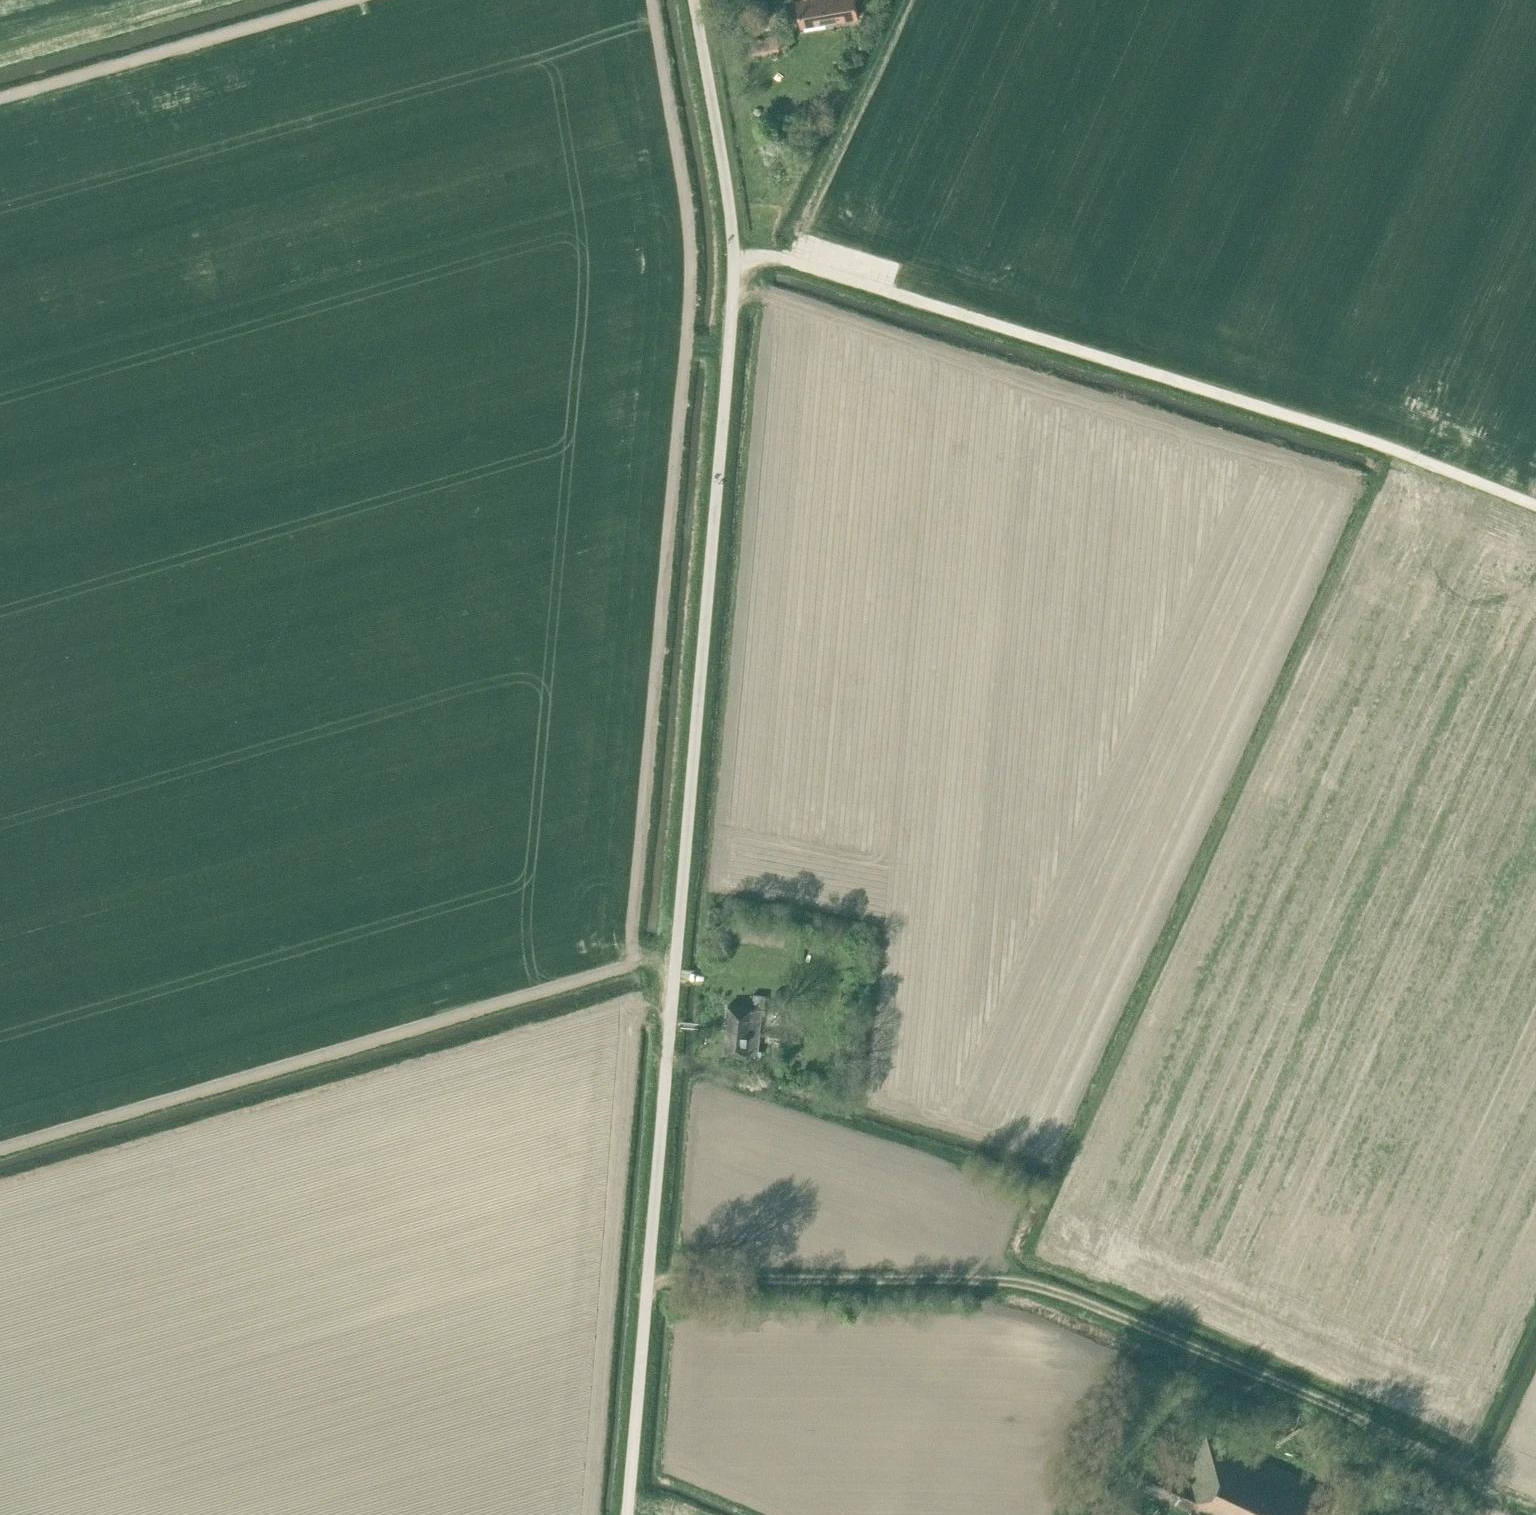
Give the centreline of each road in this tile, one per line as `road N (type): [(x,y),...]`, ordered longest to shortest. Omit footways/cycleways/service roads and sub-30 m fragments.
road 1 (unclassified): [(627,1514),(734,275),(693,0)]

